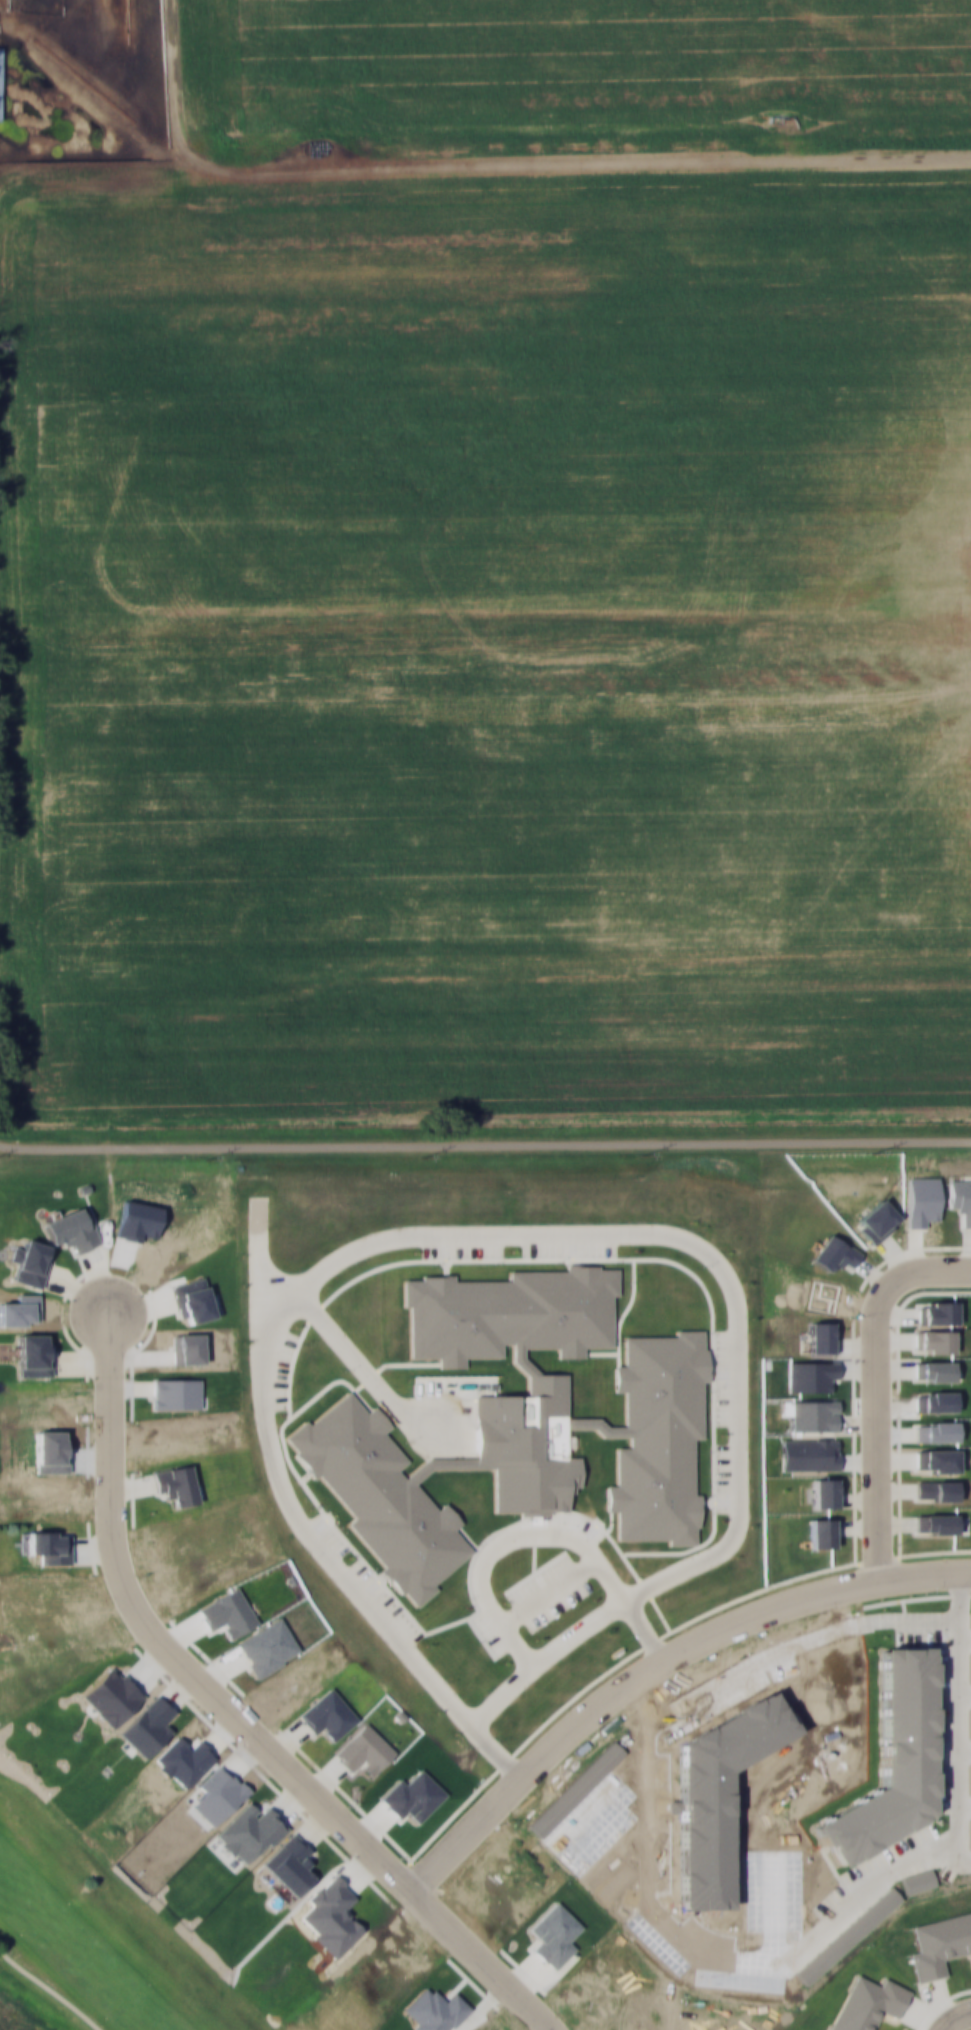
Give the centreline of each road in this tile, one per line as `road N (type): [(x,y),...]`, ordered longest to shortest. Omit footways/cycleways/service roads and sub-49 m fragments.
road 1 (track): [(970,158),(386,171),(205,166),(182,153),(173,0)]
road 2 (residential): [(107,1302),(114,1540),(136,1603),(179,1658),(553,2029)]
road 3 (residential): [(410,1887),(643,1674),(730,1624),(818,1592),(970,1575)]
road 4 (residential): [(878,1580),(876,1306),(896,1278),(970,1270)]

